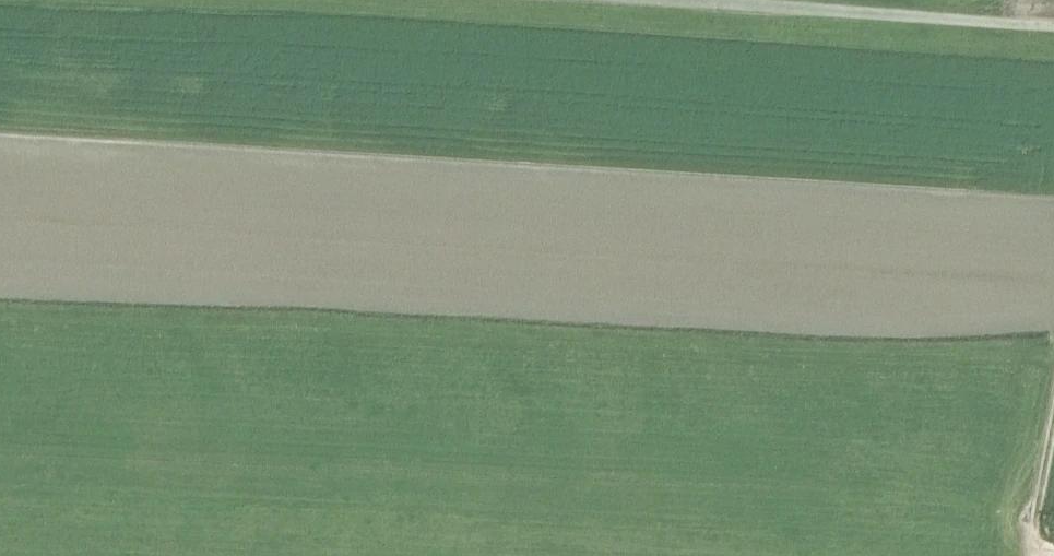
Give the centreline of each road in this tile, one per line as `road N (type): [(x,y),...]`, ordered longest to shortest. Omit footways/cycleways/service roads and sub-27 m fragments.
road 1 (track): [(1053,24),(694,0)]
road 2 (track): [(1029,553),(1053,423)]

